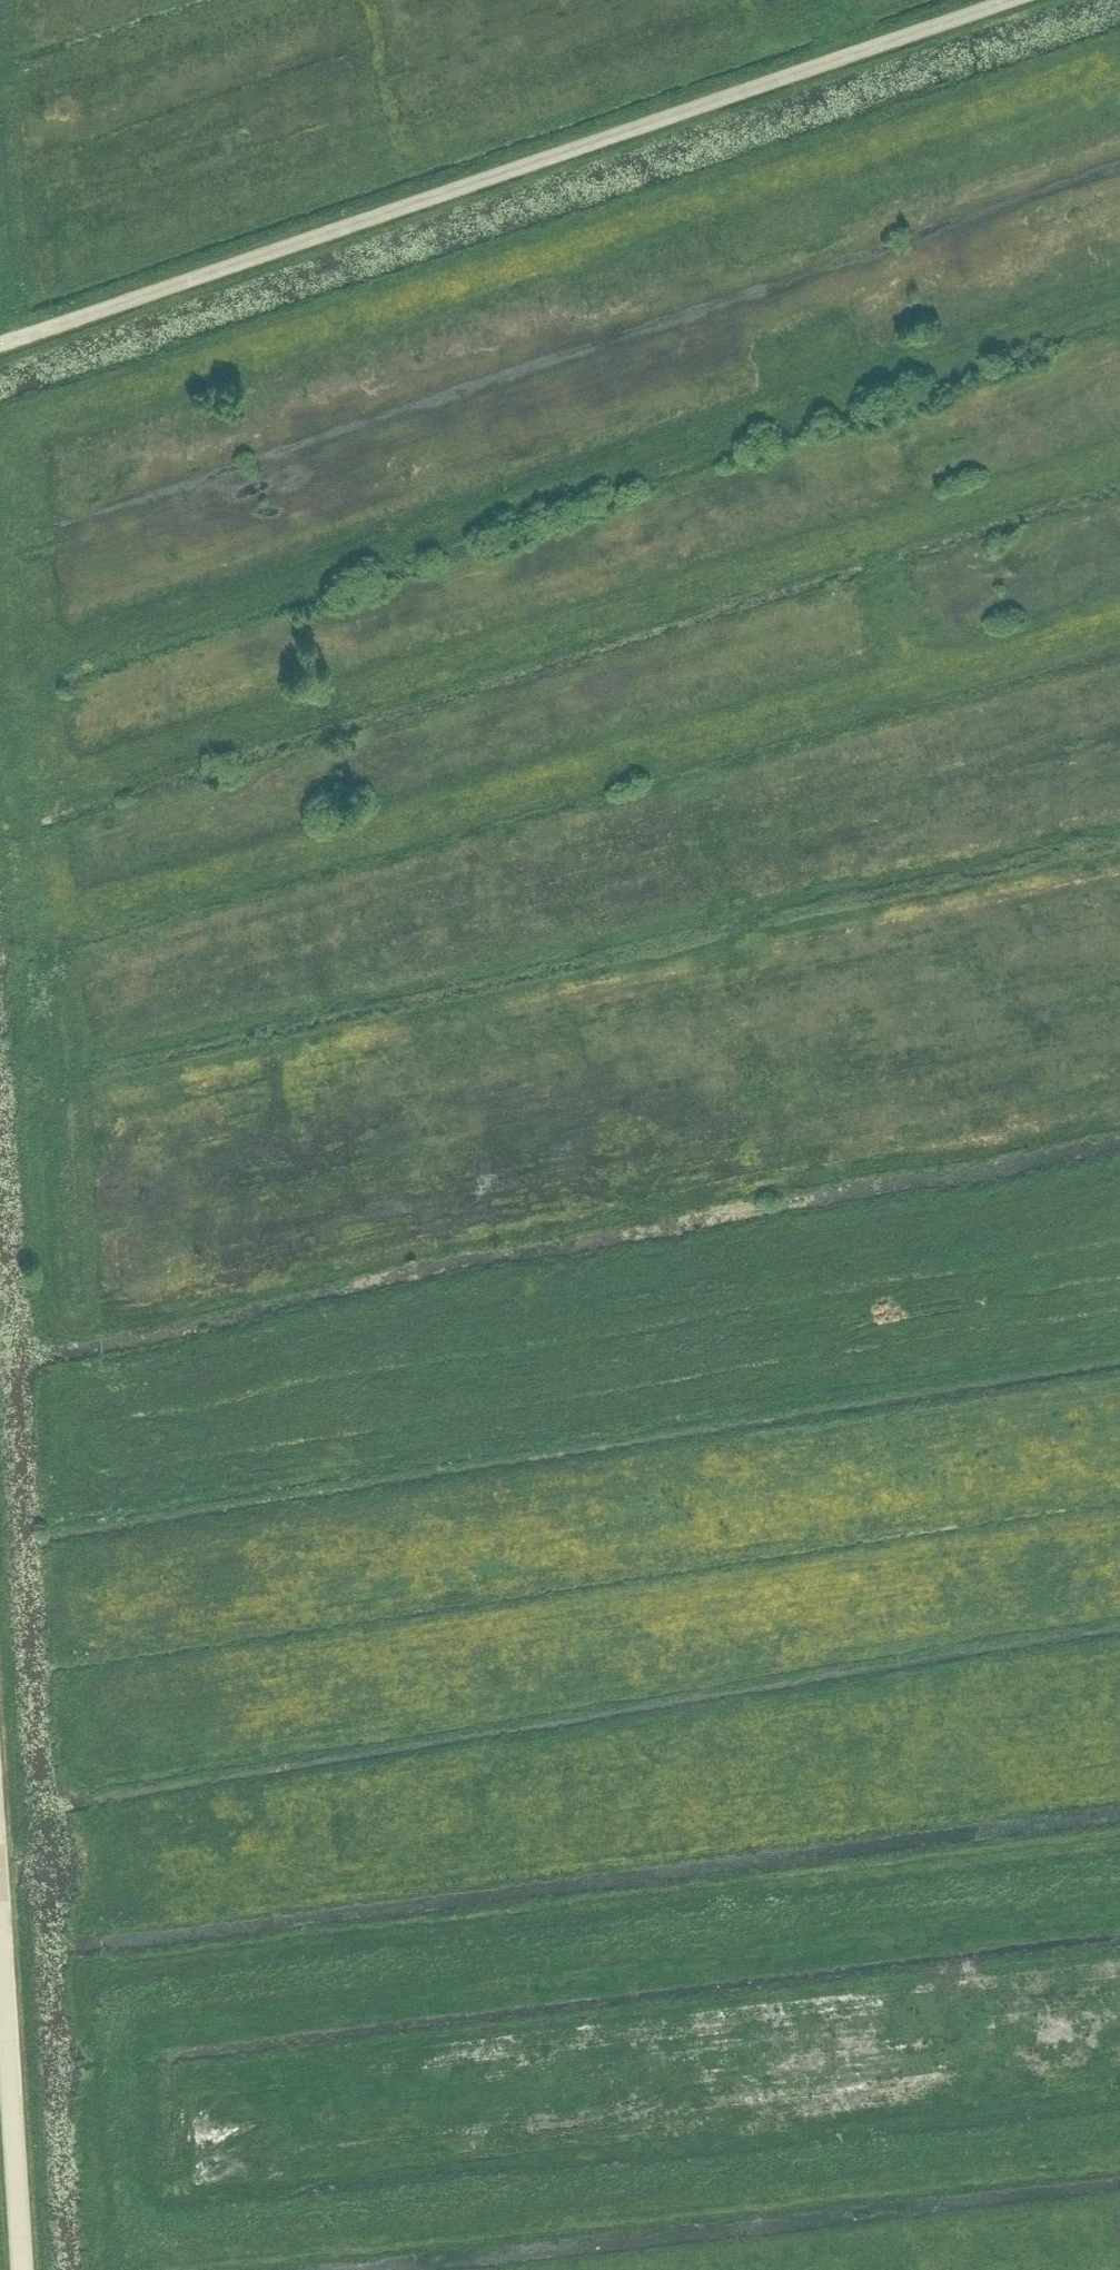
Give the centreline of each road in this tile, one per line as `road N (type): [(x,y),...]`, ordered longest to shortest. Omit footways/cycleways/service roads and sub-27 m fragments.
road 1 (unclassified): [(0,341),(1004,0)]
road 2 (unclassified): [(20,2269),(0,1949)]

